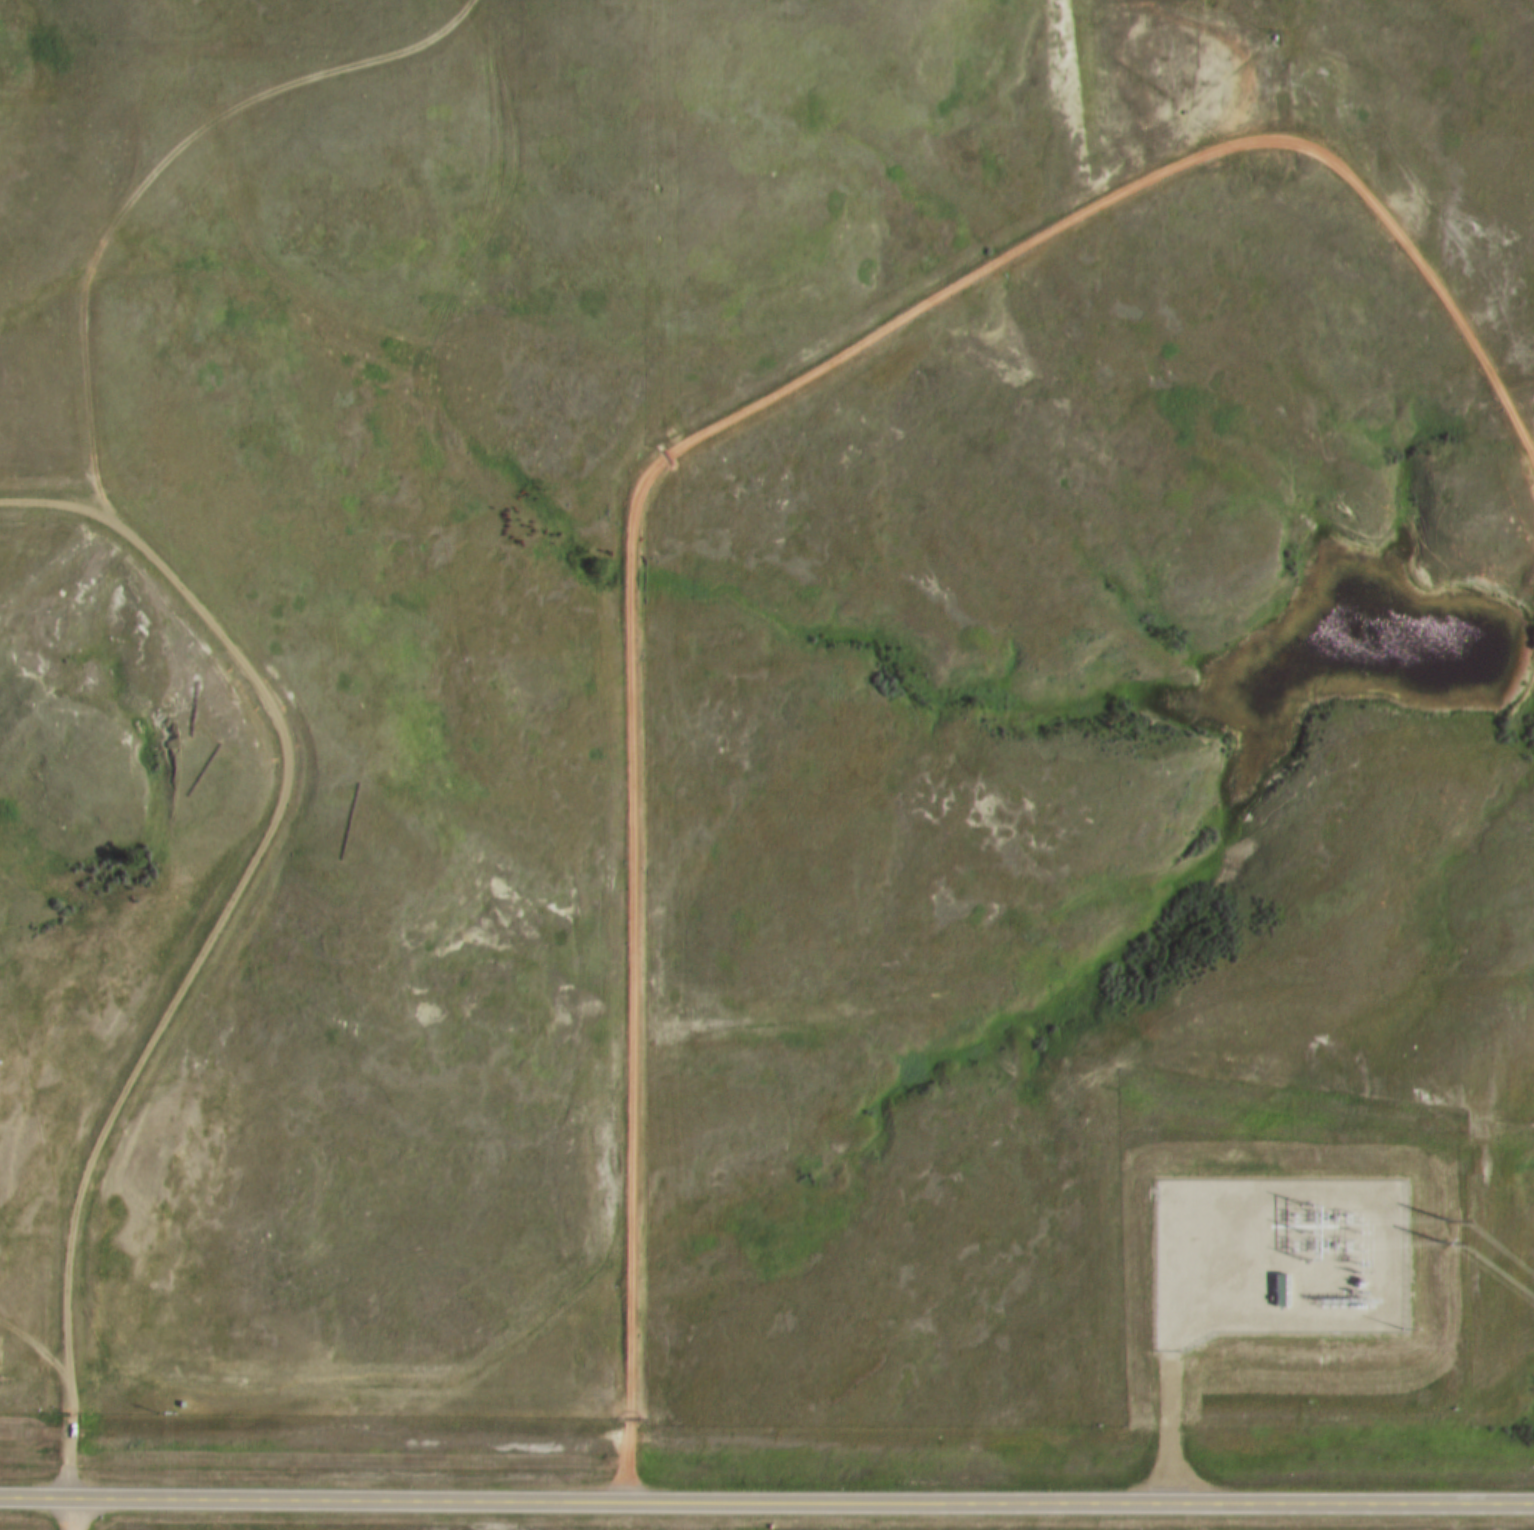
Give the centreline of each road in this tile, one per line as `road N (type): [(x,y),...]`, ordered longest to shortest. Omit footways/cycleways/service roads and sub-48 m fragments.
road 1 (secondary): [(1533,1499),(0,1499)]
road 2 (track): [(476,0),(451,33),(247,104),(196,135),(147,178),(110,232),(81,281),(88,445),(105,502),(129,529)]
road 3 (track): [(674,457),(664,0)]

